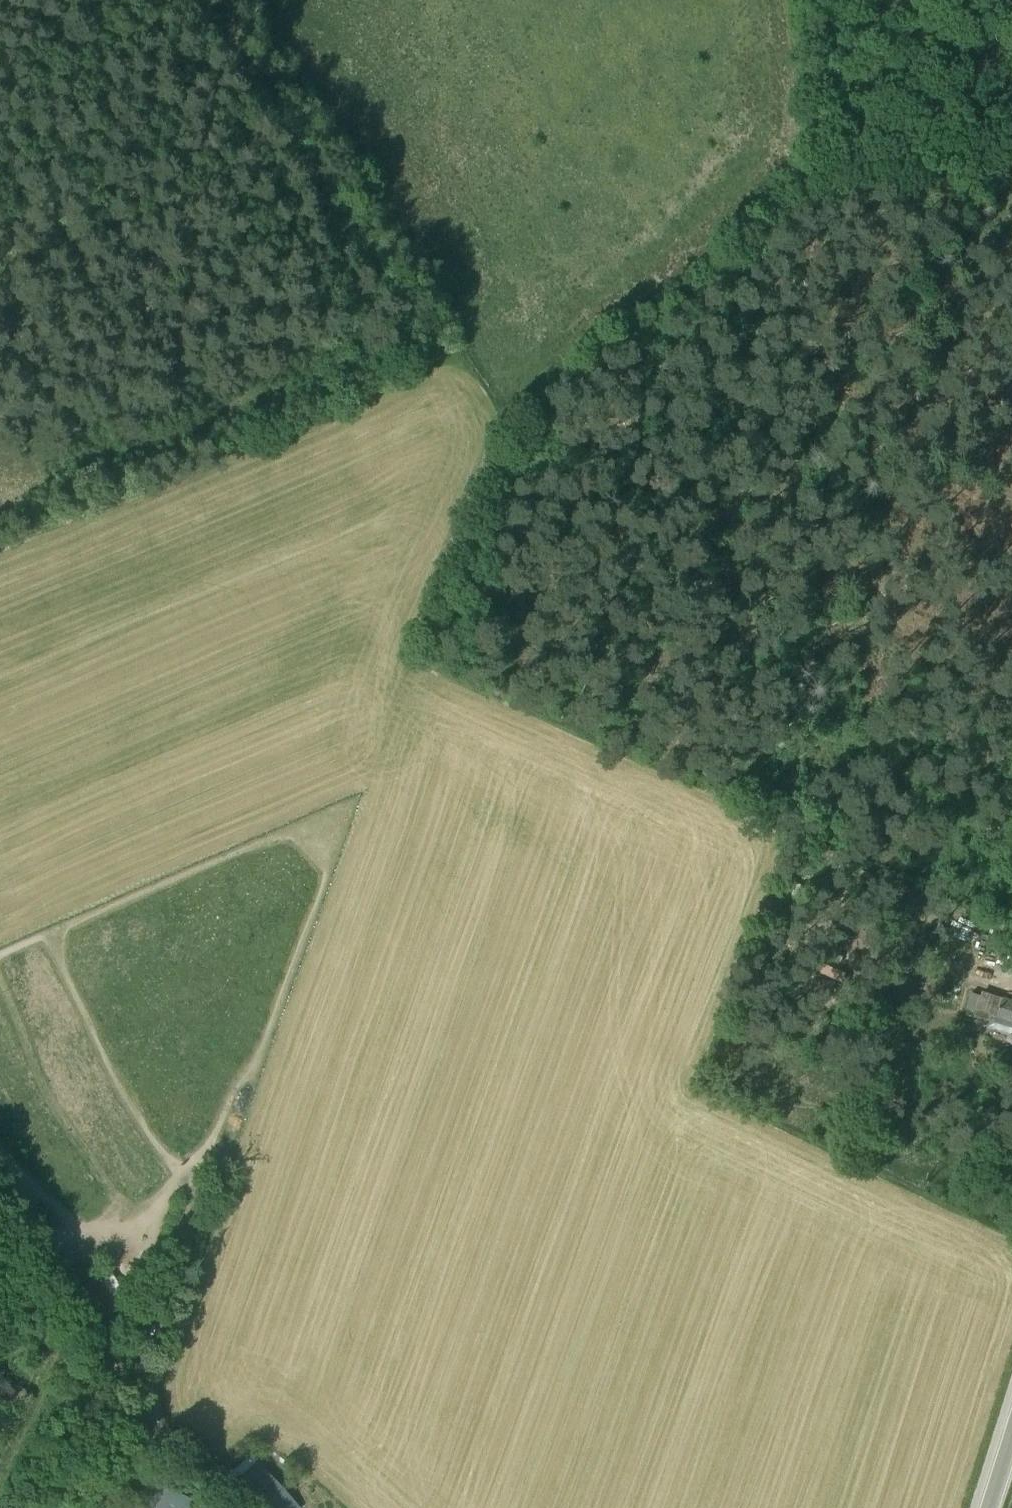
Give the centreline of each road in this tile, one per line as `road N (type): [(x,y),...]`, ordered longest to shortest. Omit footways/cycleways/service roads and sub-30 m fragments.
road 1 (track): [(238,1507),(85,1324)]

